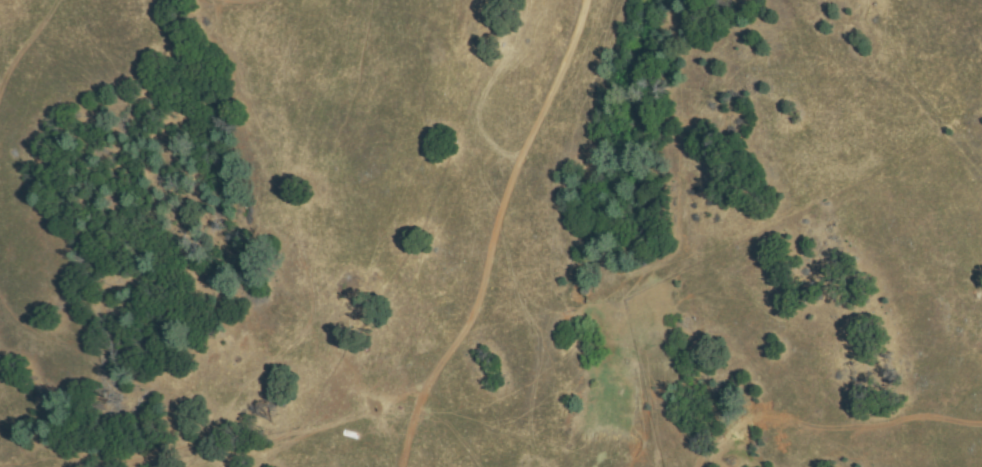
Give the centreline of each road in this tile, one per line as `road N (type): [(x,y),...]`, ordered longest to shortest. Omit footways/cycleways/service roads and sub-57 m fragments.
road 1 (track): [(399,466),(426,385),(477,307),(521,158),(588,0)]

